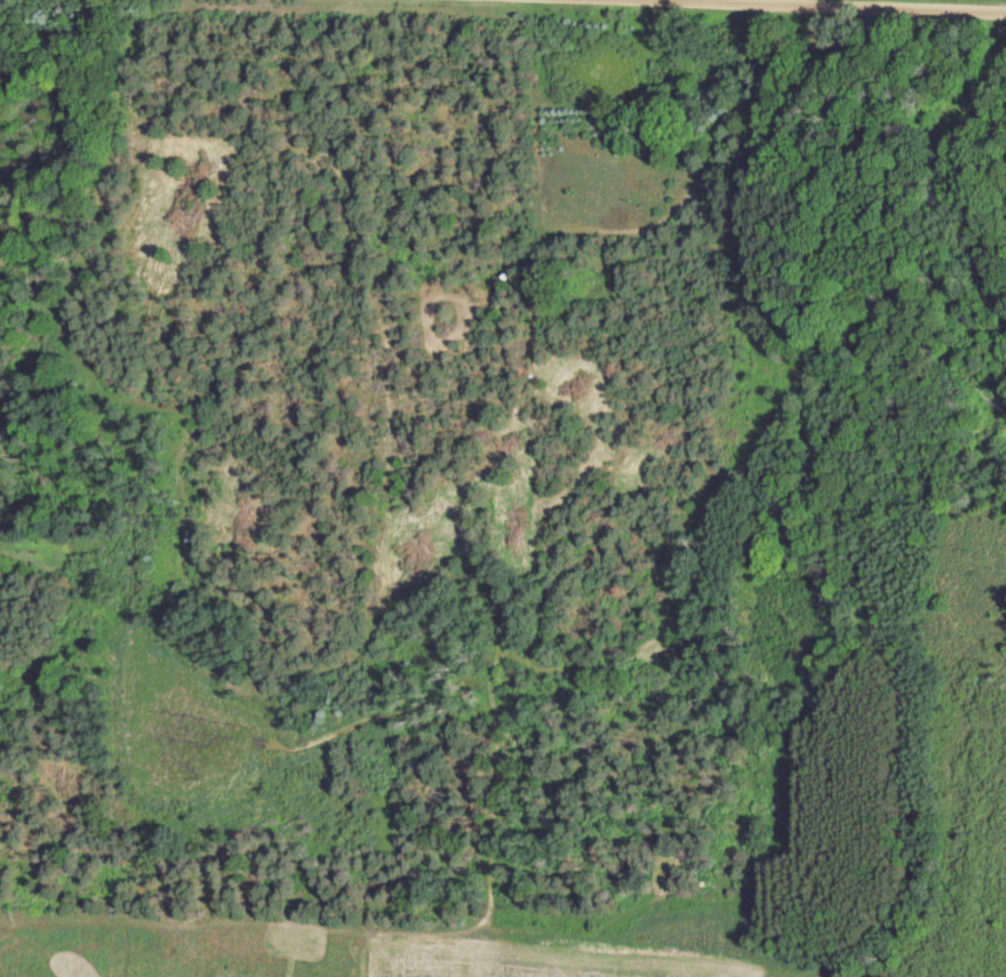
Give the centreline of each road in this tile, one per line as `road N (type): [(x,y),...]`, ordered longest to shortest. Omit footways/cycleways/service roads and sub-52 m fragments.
road 1 (residential): [(1005,9),(764,0)]

